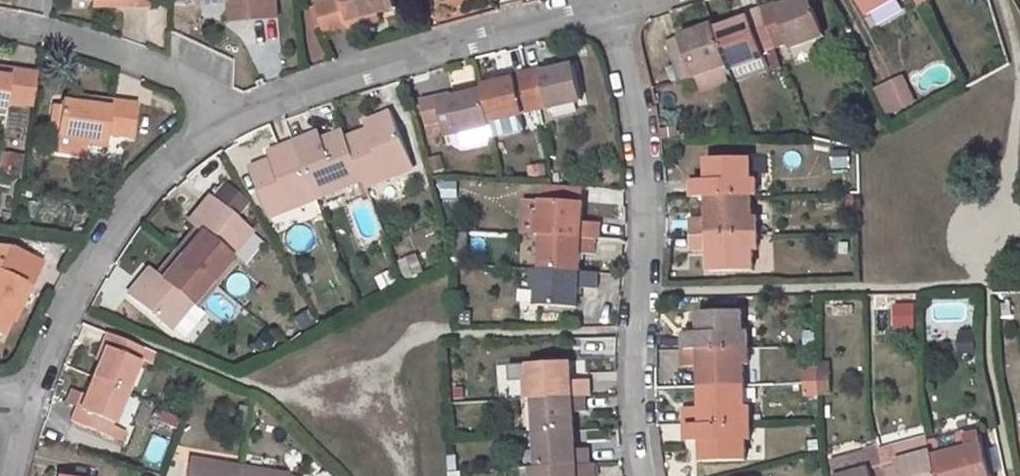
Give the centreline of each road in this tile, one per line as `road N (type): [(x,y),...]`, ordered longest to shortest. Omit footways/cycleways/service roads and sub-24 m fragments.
road 1 (residential): [(602,8),(638,128),(643,237),(629,384),(637,475)]
road 2 (residential): [(602,8),(389,63),(228,117)]
road 3 (residential): [(228,117),(135,192),(62,305),(19,407)]
road 4 (residential): [(228,117),(167,68),(0,21)]

